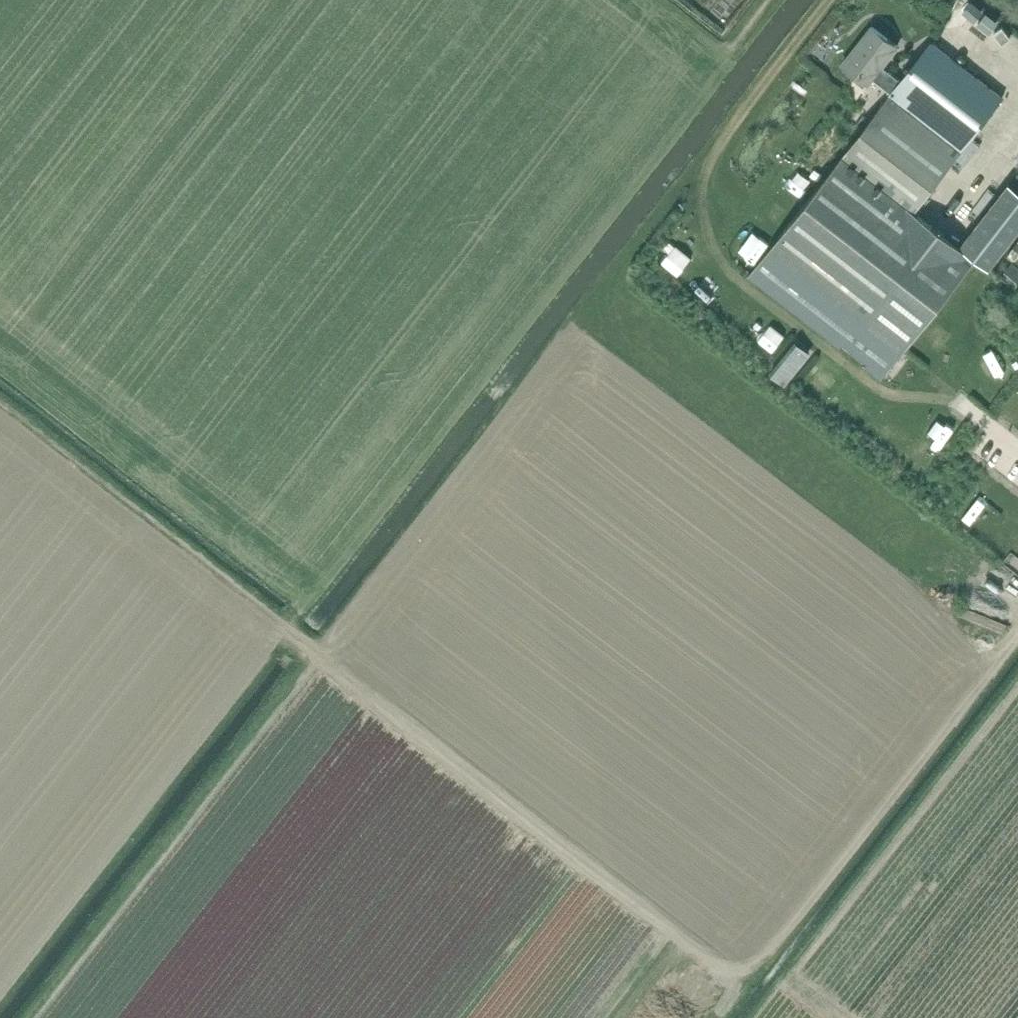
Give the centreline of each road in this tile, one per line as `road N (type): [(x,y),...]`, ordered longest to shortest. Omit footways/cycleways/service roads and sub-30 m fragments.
road 1 (track): [(0,416),(298,649),(759,966),(1017,630)]

